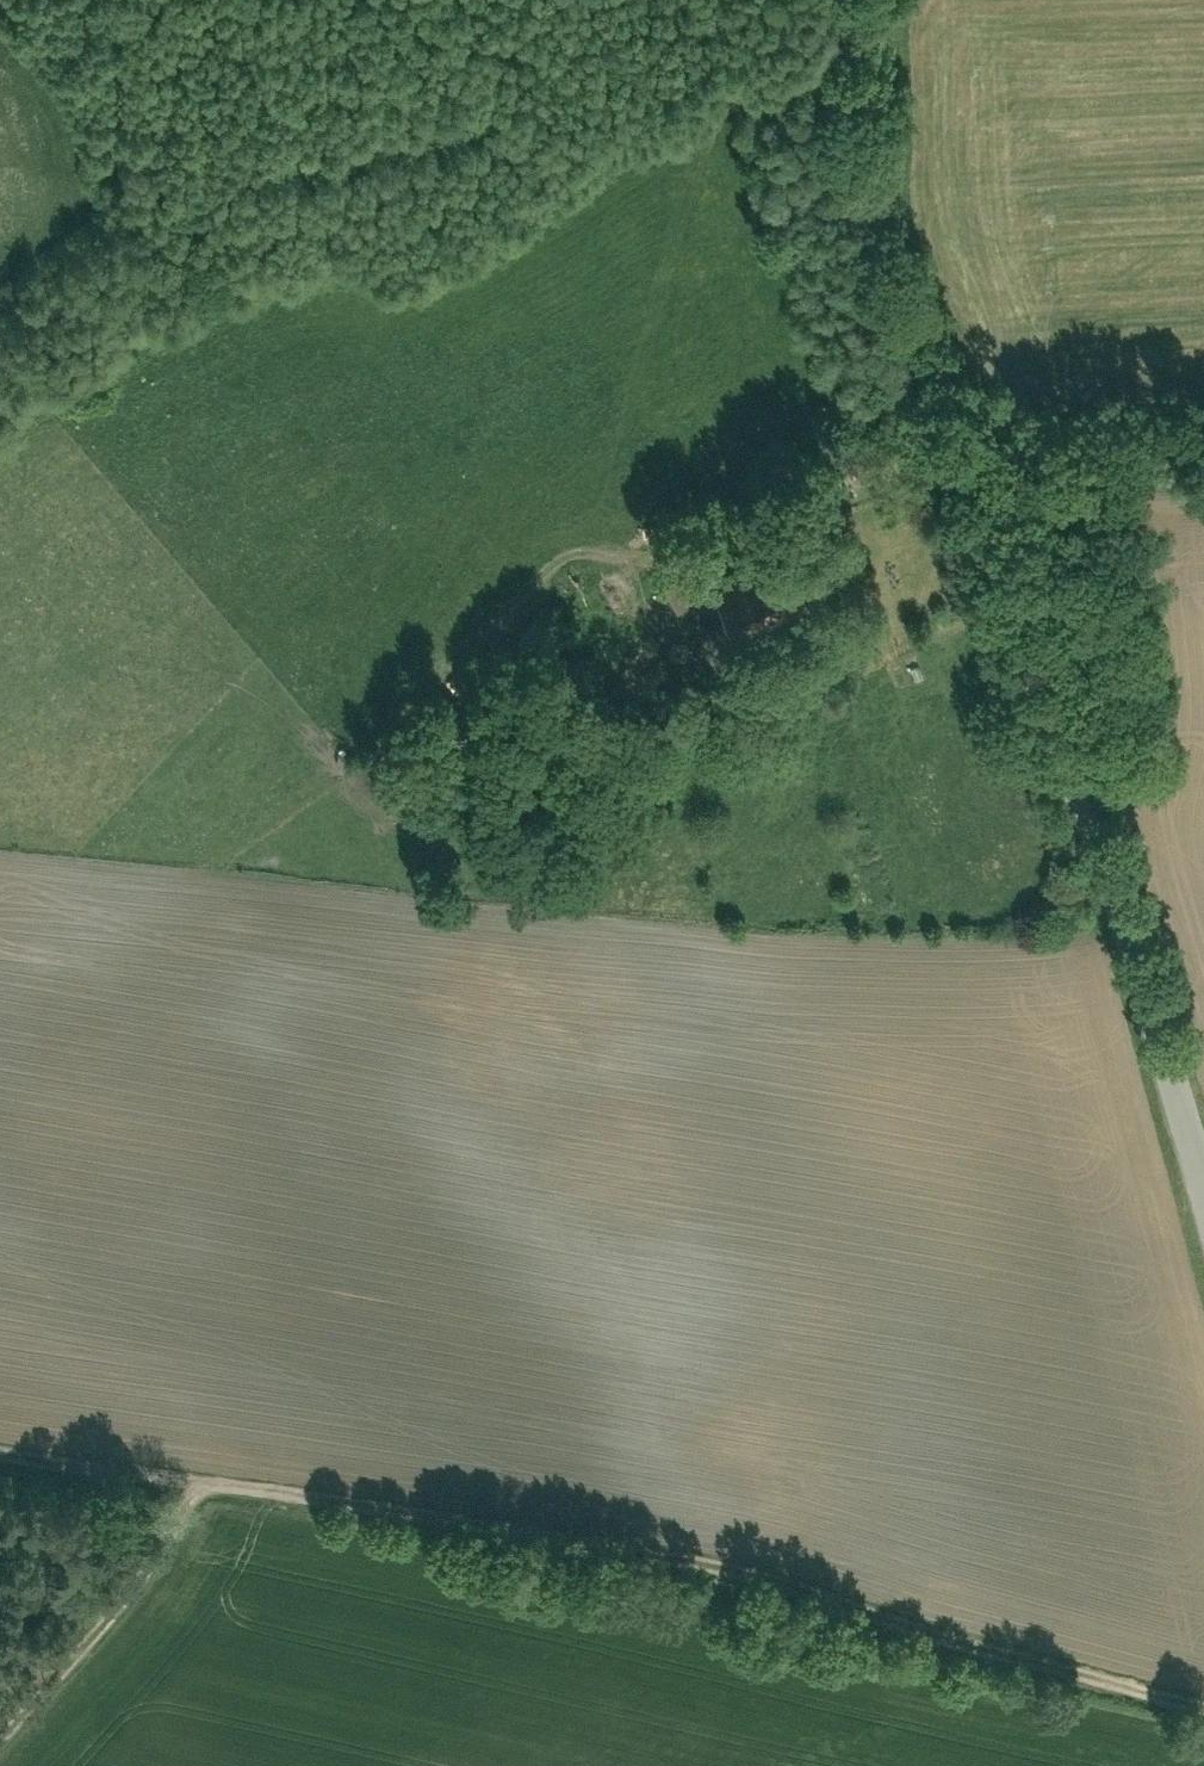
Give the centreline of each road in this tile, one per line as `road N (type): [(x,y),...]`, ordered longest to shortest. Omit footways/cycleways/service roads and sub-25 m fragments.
road 1 (residential): [(1203,1201),(1108,880),(859,226),(846,169),(844,0)]

